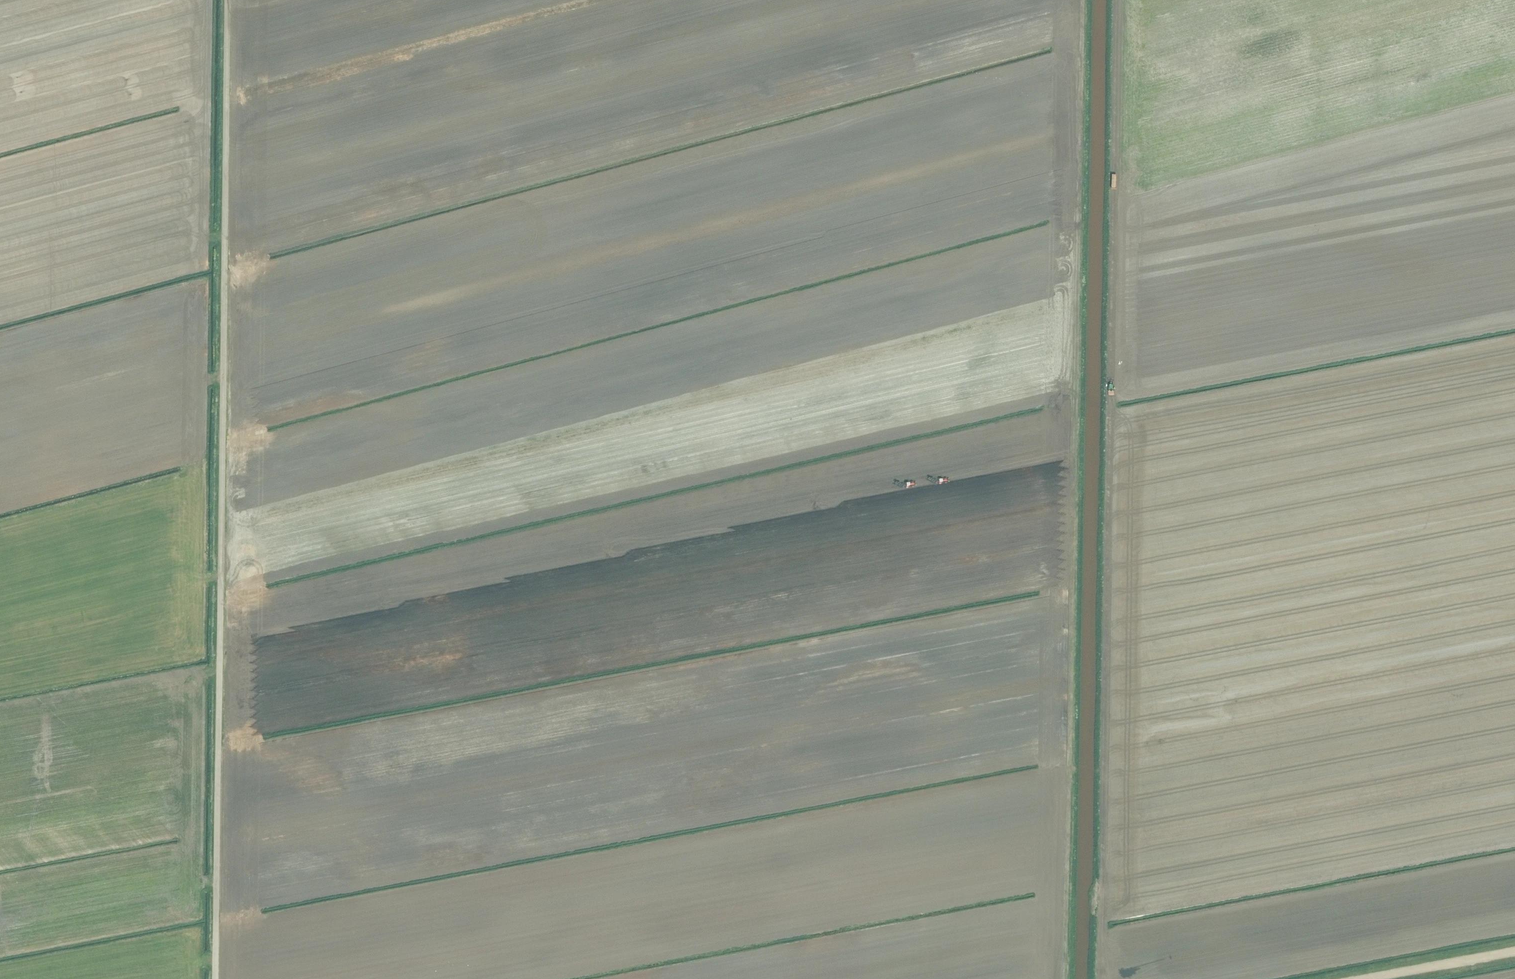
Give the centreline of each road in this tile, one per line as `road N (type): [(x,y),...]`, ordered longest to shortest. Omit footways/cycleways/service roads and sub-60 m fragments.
road 1 (unclassified): [(1367,978),(1514,952)]

